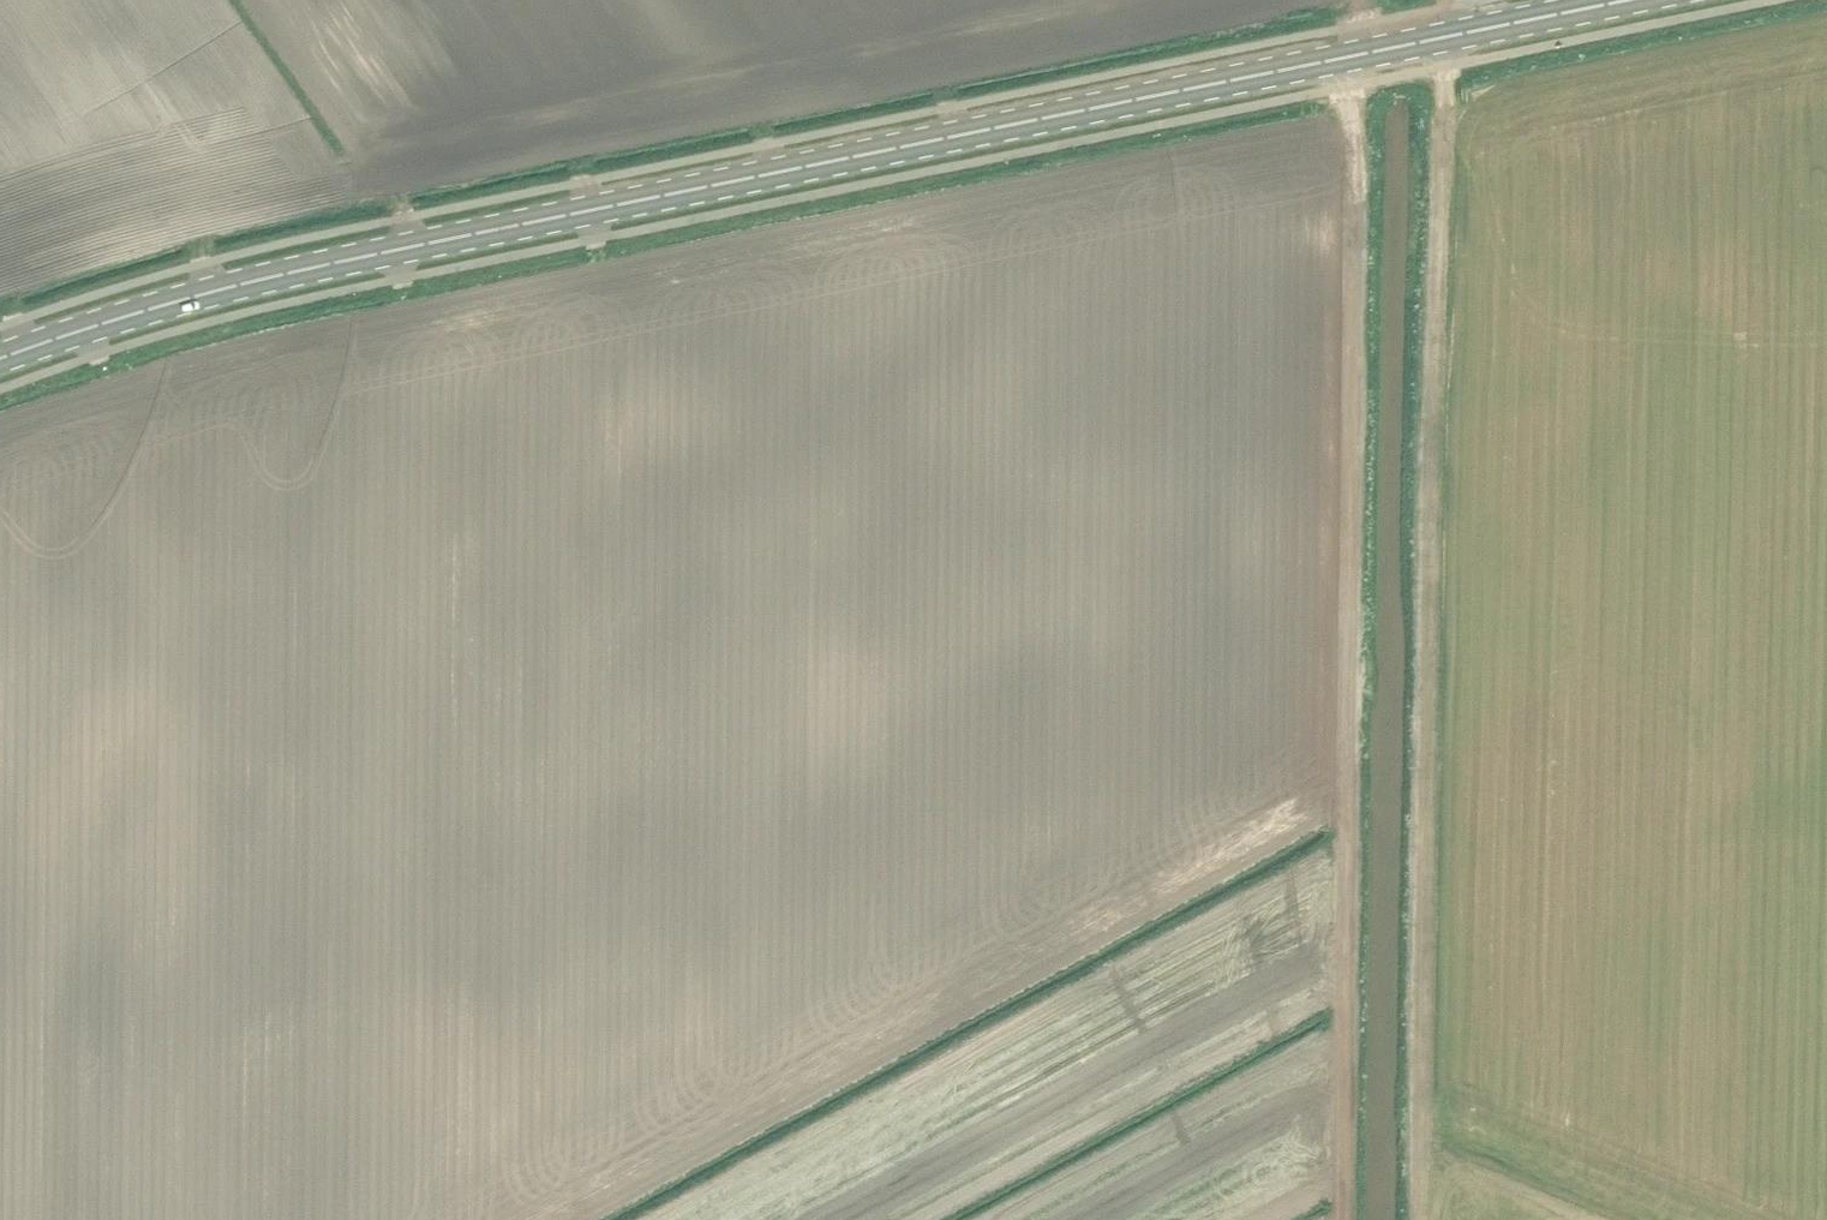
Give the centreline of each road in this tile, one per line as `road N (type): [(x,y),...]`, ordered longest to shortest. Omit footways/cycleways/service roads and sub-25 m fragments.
road 1 (primary): [(0,360),(157,308),(330,265),(1634,0)]

